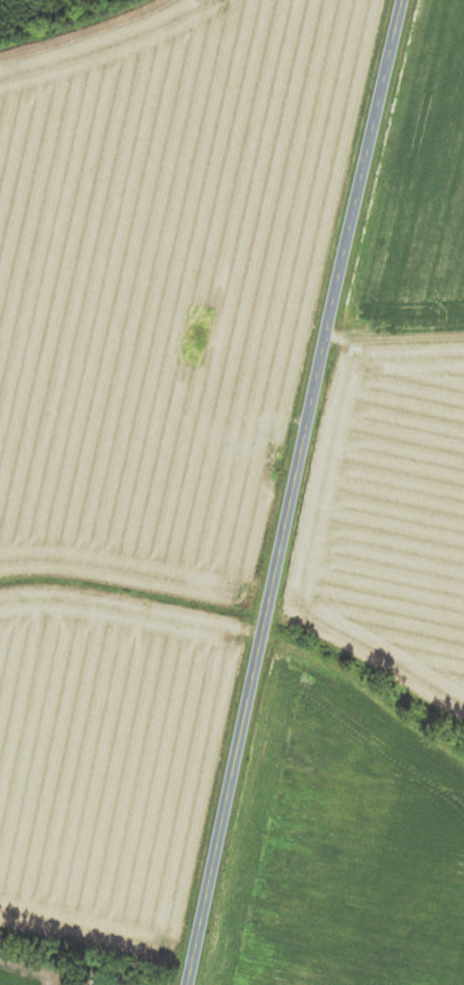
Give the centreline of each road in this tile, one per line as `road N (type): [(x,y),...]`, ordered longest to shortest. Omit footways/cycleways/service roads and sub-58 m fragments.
road 1 (residential): [(188,984),(402,0)]

